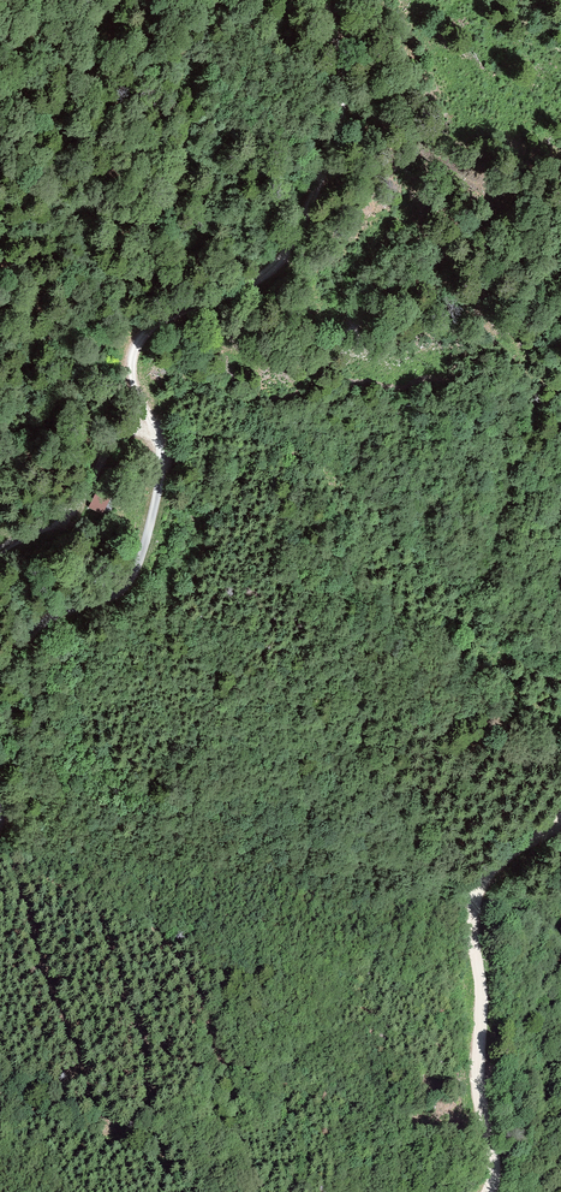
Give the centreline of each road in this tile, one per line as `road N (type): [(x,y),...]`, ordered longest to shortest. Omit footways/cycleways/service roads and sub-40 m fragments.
road 1 (track): [(153,425),(128,373),(140,334),(275,267),(298,234),(329,160),(344,77),(325,0)]
road 2 (track): [(487,1191),(495,1174),(478,1082),(474,907),(503,860),(560,817)]
road 3 (track): [(0,665),(54,614),(109,598),(132,577),(158,484),(153,425)]
road 4 (track): [(153,425),(113,441),(80,499),(0,552)]

